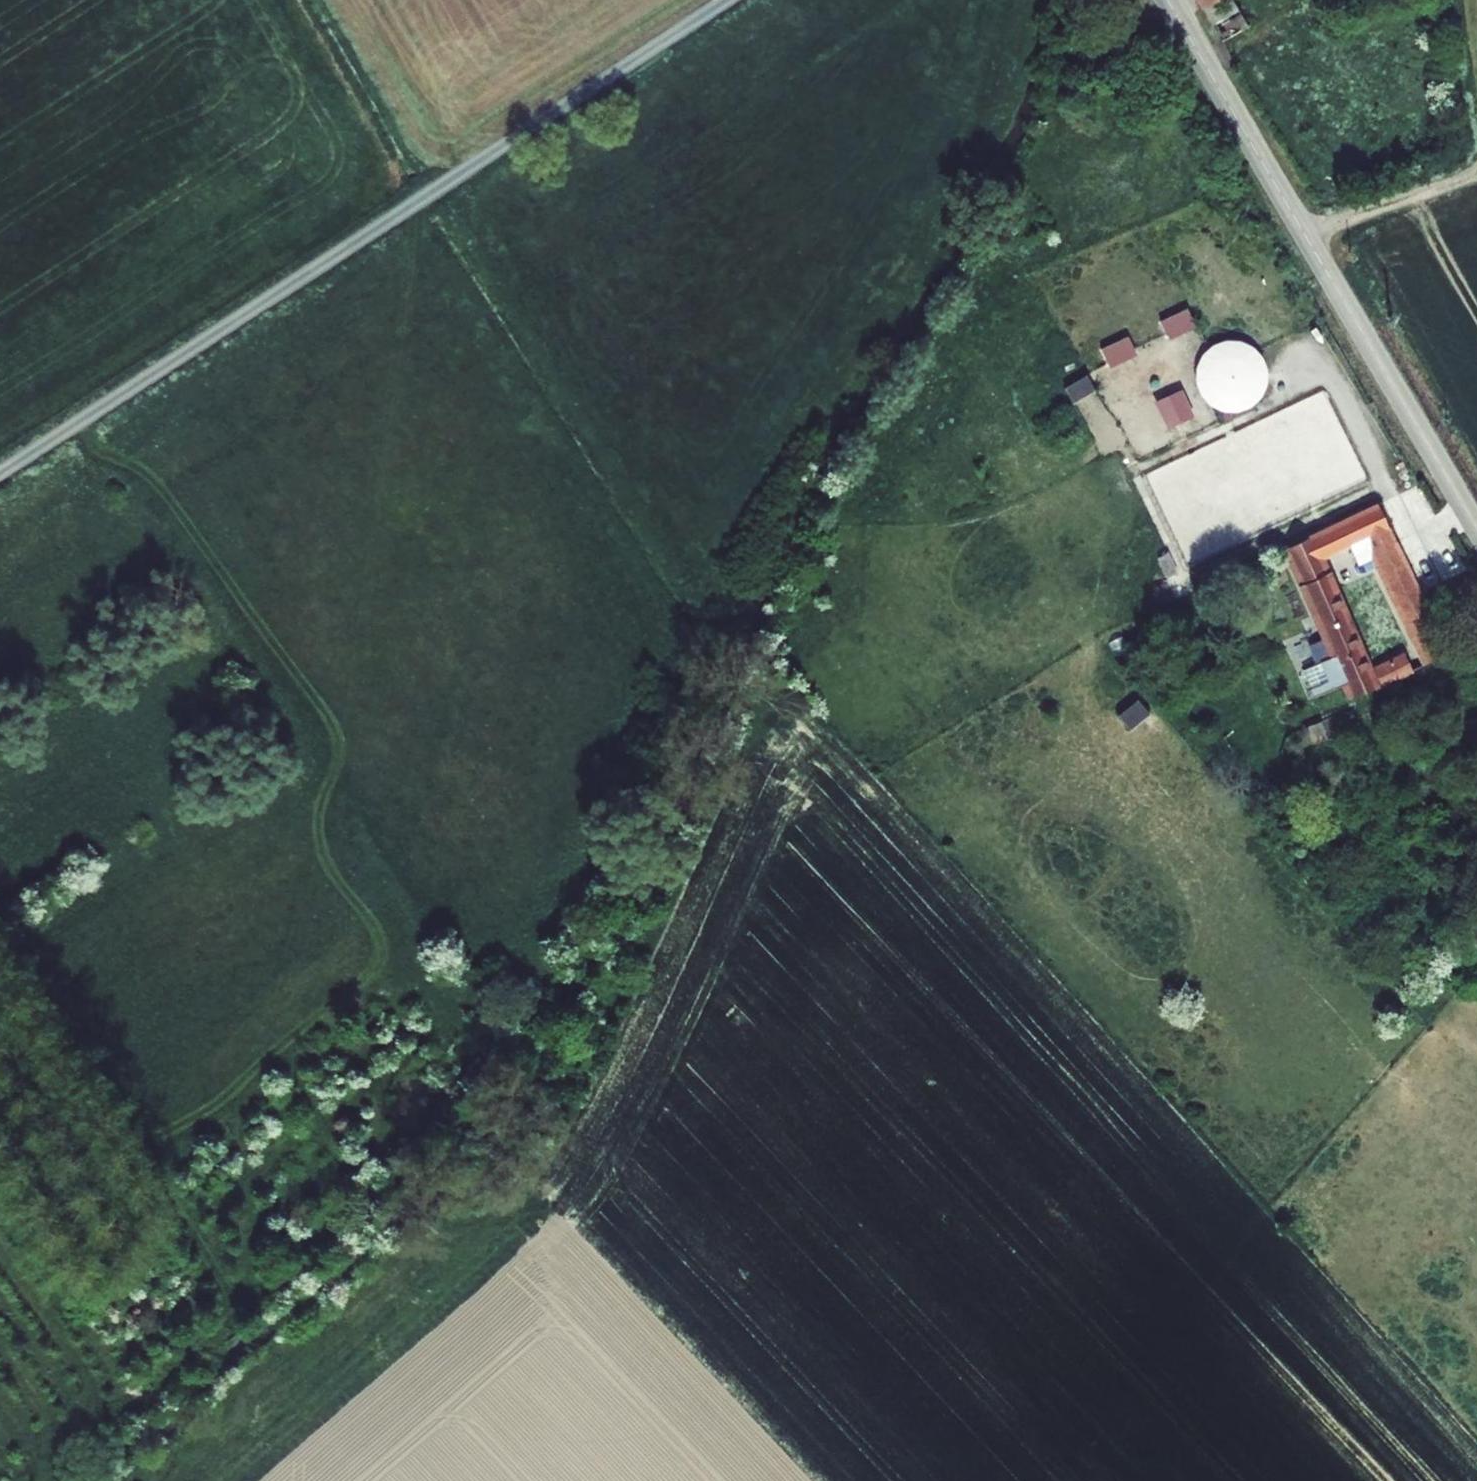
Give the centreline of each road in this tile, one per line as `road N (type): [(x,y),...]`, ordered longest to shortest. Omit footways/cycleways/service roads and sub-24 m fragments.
road 1 (track): [(0,471),(726,0)]
road 2 (tertiary): [(1168,0),(1476,527)]

